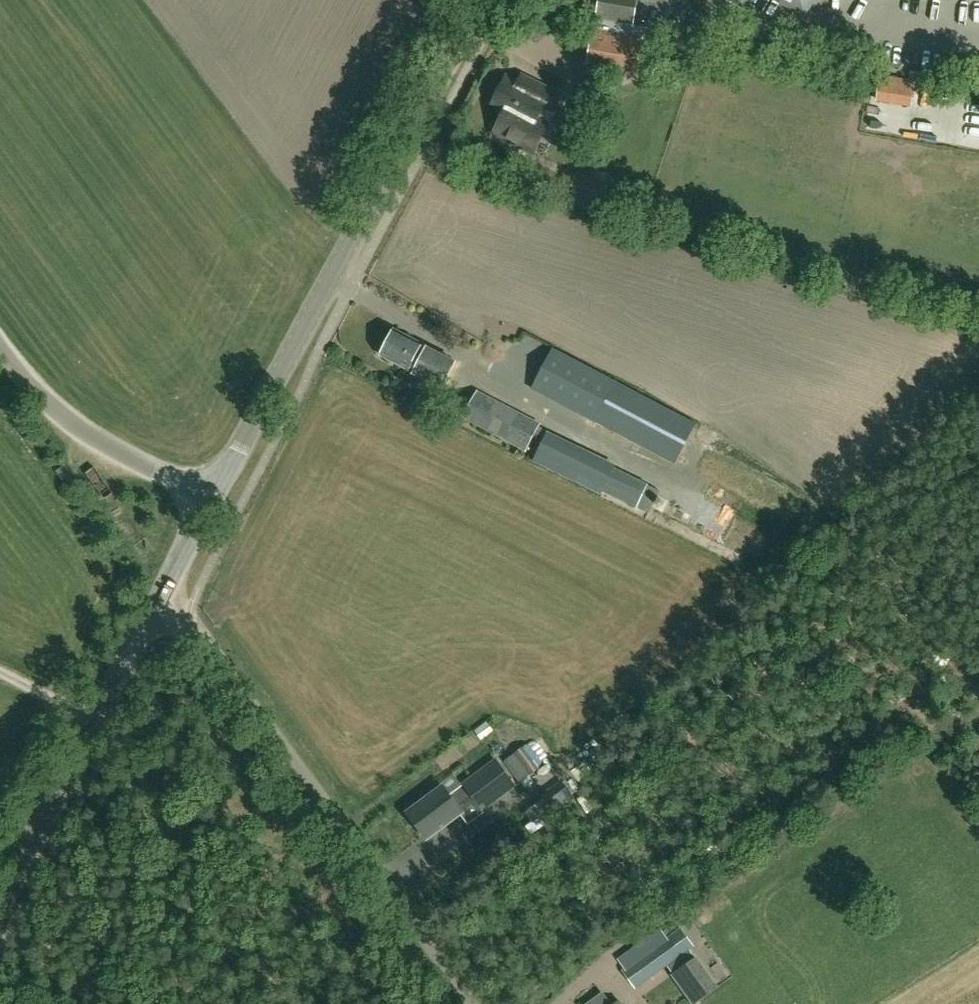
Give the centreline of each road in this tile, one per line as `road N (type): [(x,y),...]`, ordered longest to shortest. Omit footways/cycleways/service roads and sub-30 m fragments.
road 1 (tertiary): [(215,501),(478,0)]
road 2 (unclassified): [(469,1003),(212,653),(154,616)]
road 3 (tertiary): [(0,908),(154,616)]
road 4 (unclassified): [(215,501),(66,422),(0,350)]
road 5 (tertiary): [(154,616),(215,501)]

